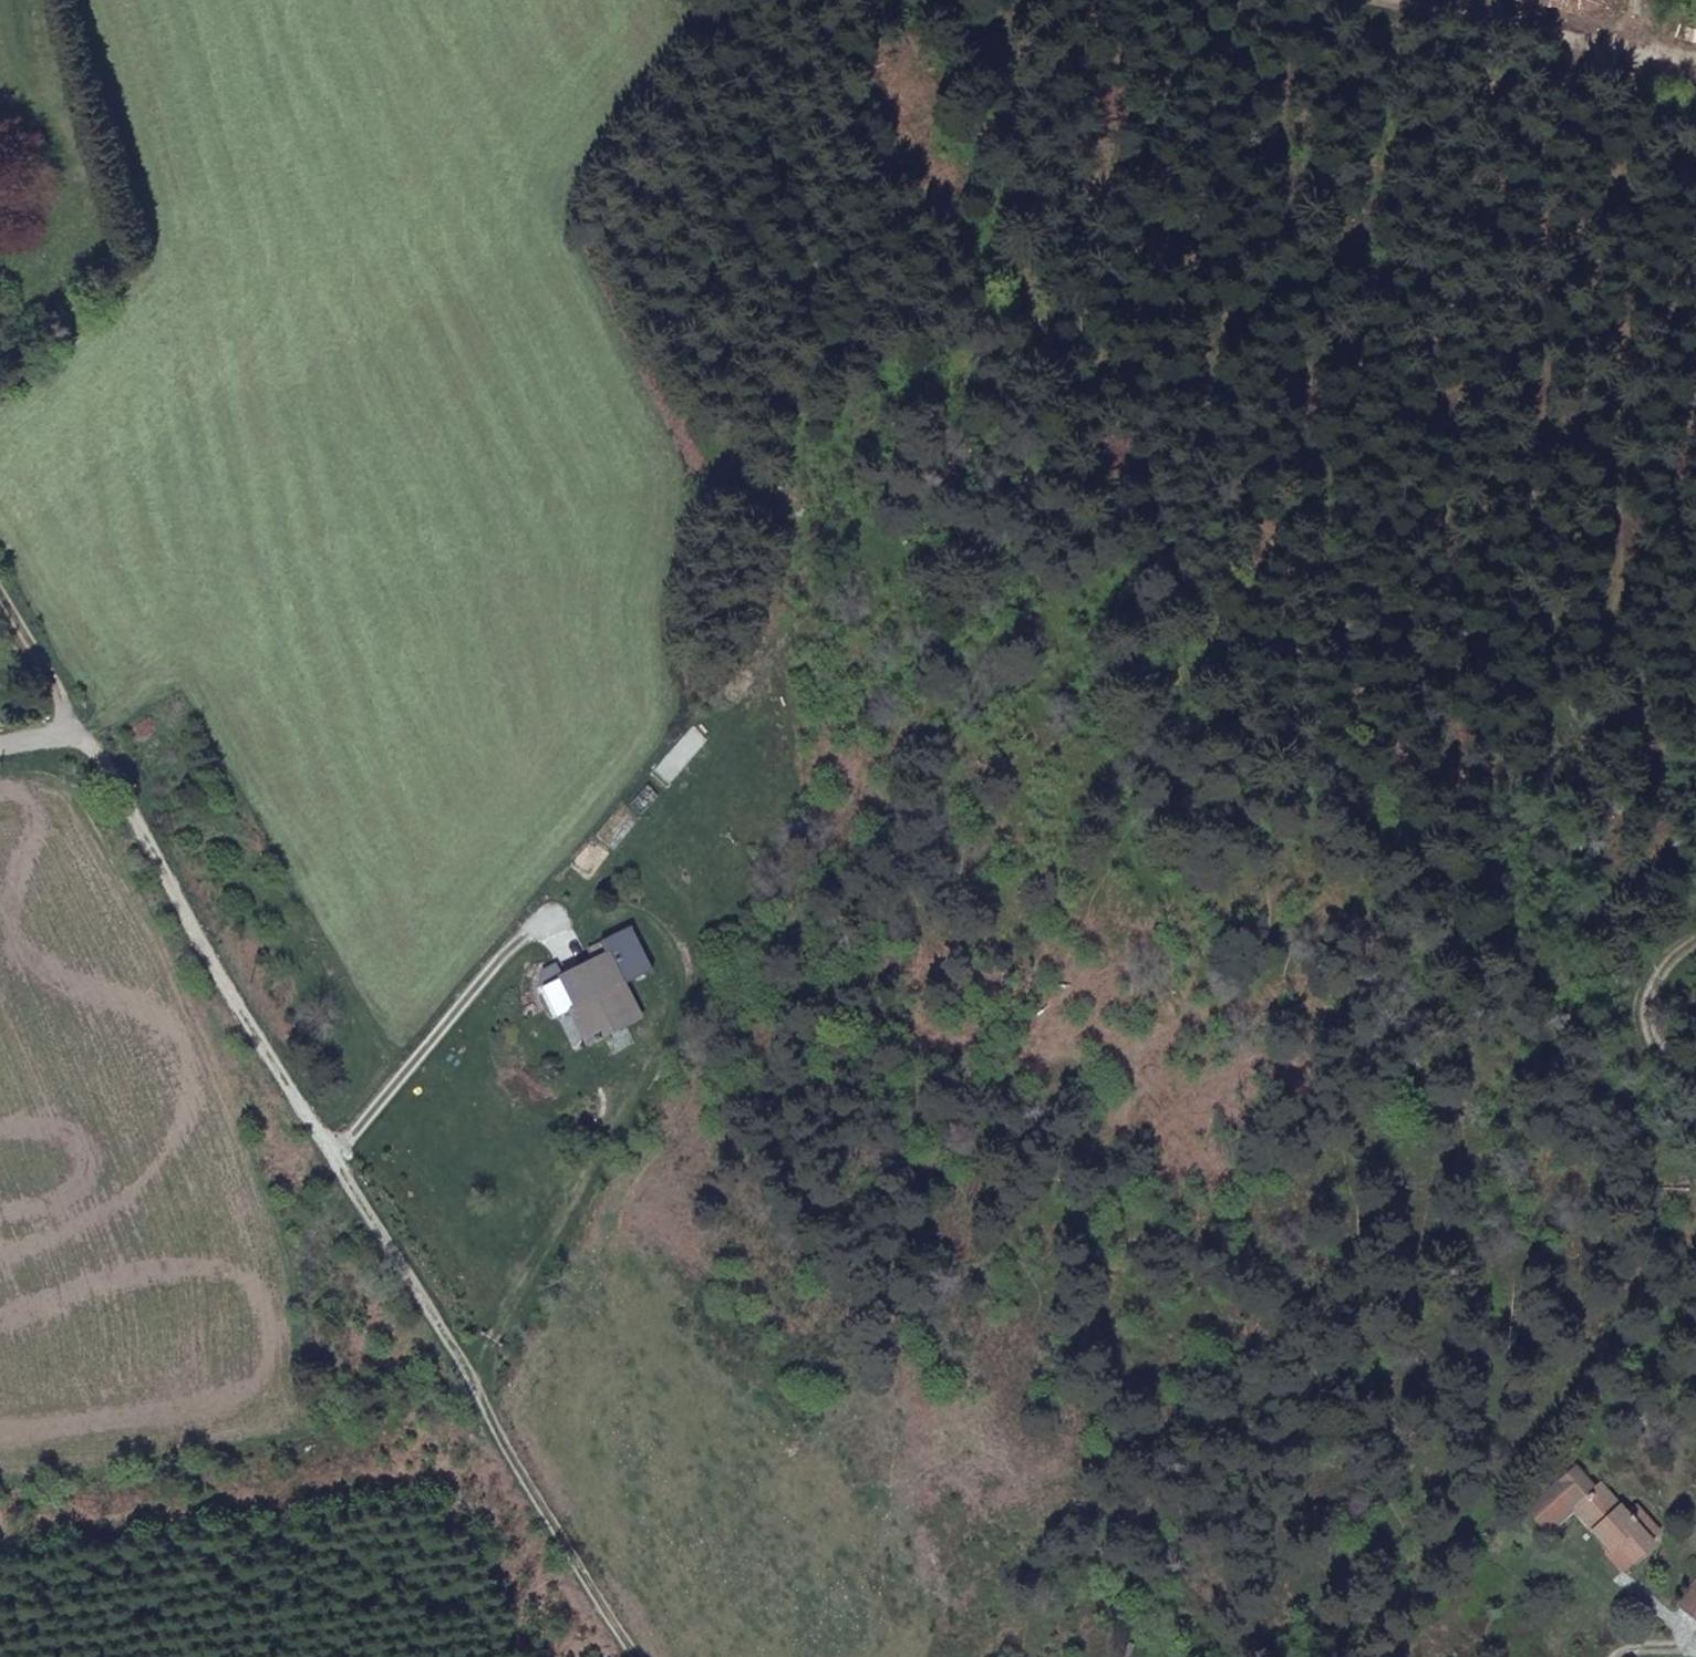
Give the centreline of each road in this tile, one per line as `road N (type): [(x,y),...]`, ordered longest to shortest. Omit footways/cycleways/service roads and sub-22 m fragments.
road 1 (track): [(642,1656),(73,717)]
road 2 (track): [(1695,65),(1410,0)]
road 3 (track): [(1695,945),(1641,994),(1629,1033),(1667,1071),(1695,1084)]

